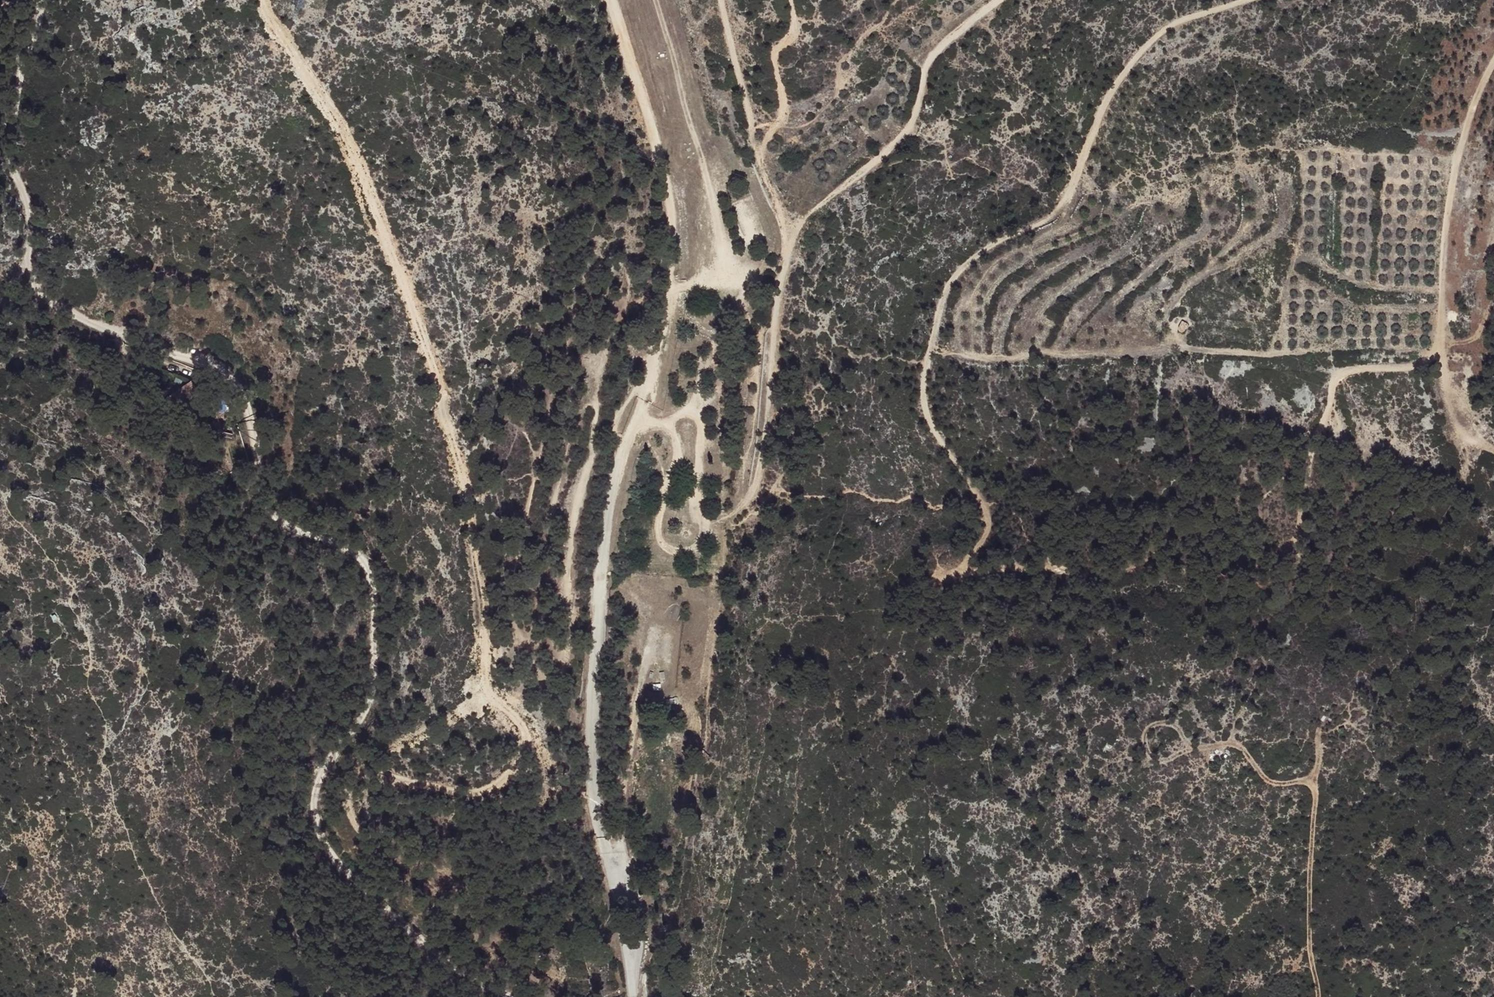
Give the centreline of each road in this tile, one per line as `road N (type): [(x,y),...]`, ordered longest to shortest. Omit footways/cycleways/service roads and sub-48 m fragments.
road 1 (track): [(1493,68),(1469,120),(1456,180),(1441,344),(1431,362),(1341,374),(1314,452),(1302,551),(1287,564),(971,572),(962,562),(992,531),(990,509),(930,418),(925,388),(948,287),(981,253),(1054,217),(1072,197),(1100,113),(1159,36),(1255,0)]
road 2 (track): [(564,996),(393,872),(349,801),(356,781),(375,773),(474,792),(502,781),(518,763),(525,729),(490,688),(486,600),(447,422),(446,381),(336,112),(267,0)]
road 3 (track): [(32,0),(1,144),(38,285),(81,325),(206,368),(246,410),(266,510),(276,522),(339,549),(375,580),(378,701),(322,787),(323,838),(386,922),(487,996)]
road 4 (track): [(1005,0),(934,60),(907,138),(793,244),(755,500),(738,516),(709,517),(708,429),(693,411),(635,426)]
road 5 (unclassified): [(639,996),(621,960),(592,710),(611,514),(645,401)]
road 6 (track): [(1318,996),(1309,892),(1315,791),(1307,782),(1262,776),(1231,745),(1153,758),(1147,752),(1151,728),(1163,723),(1183,734)]
road 7 (track): [(645,401),(675,258),(669,186),(612,0)]
road 8 (track): [(793,0),(792,32),(774,54),(787,111),(760,154),(793,244)]
road 9 (track): [(668,419),(680,455),(657,532),(665,547),(685,556),(704,545),(709,517)]
road 10 (track): [(751,125),(723,0)]

